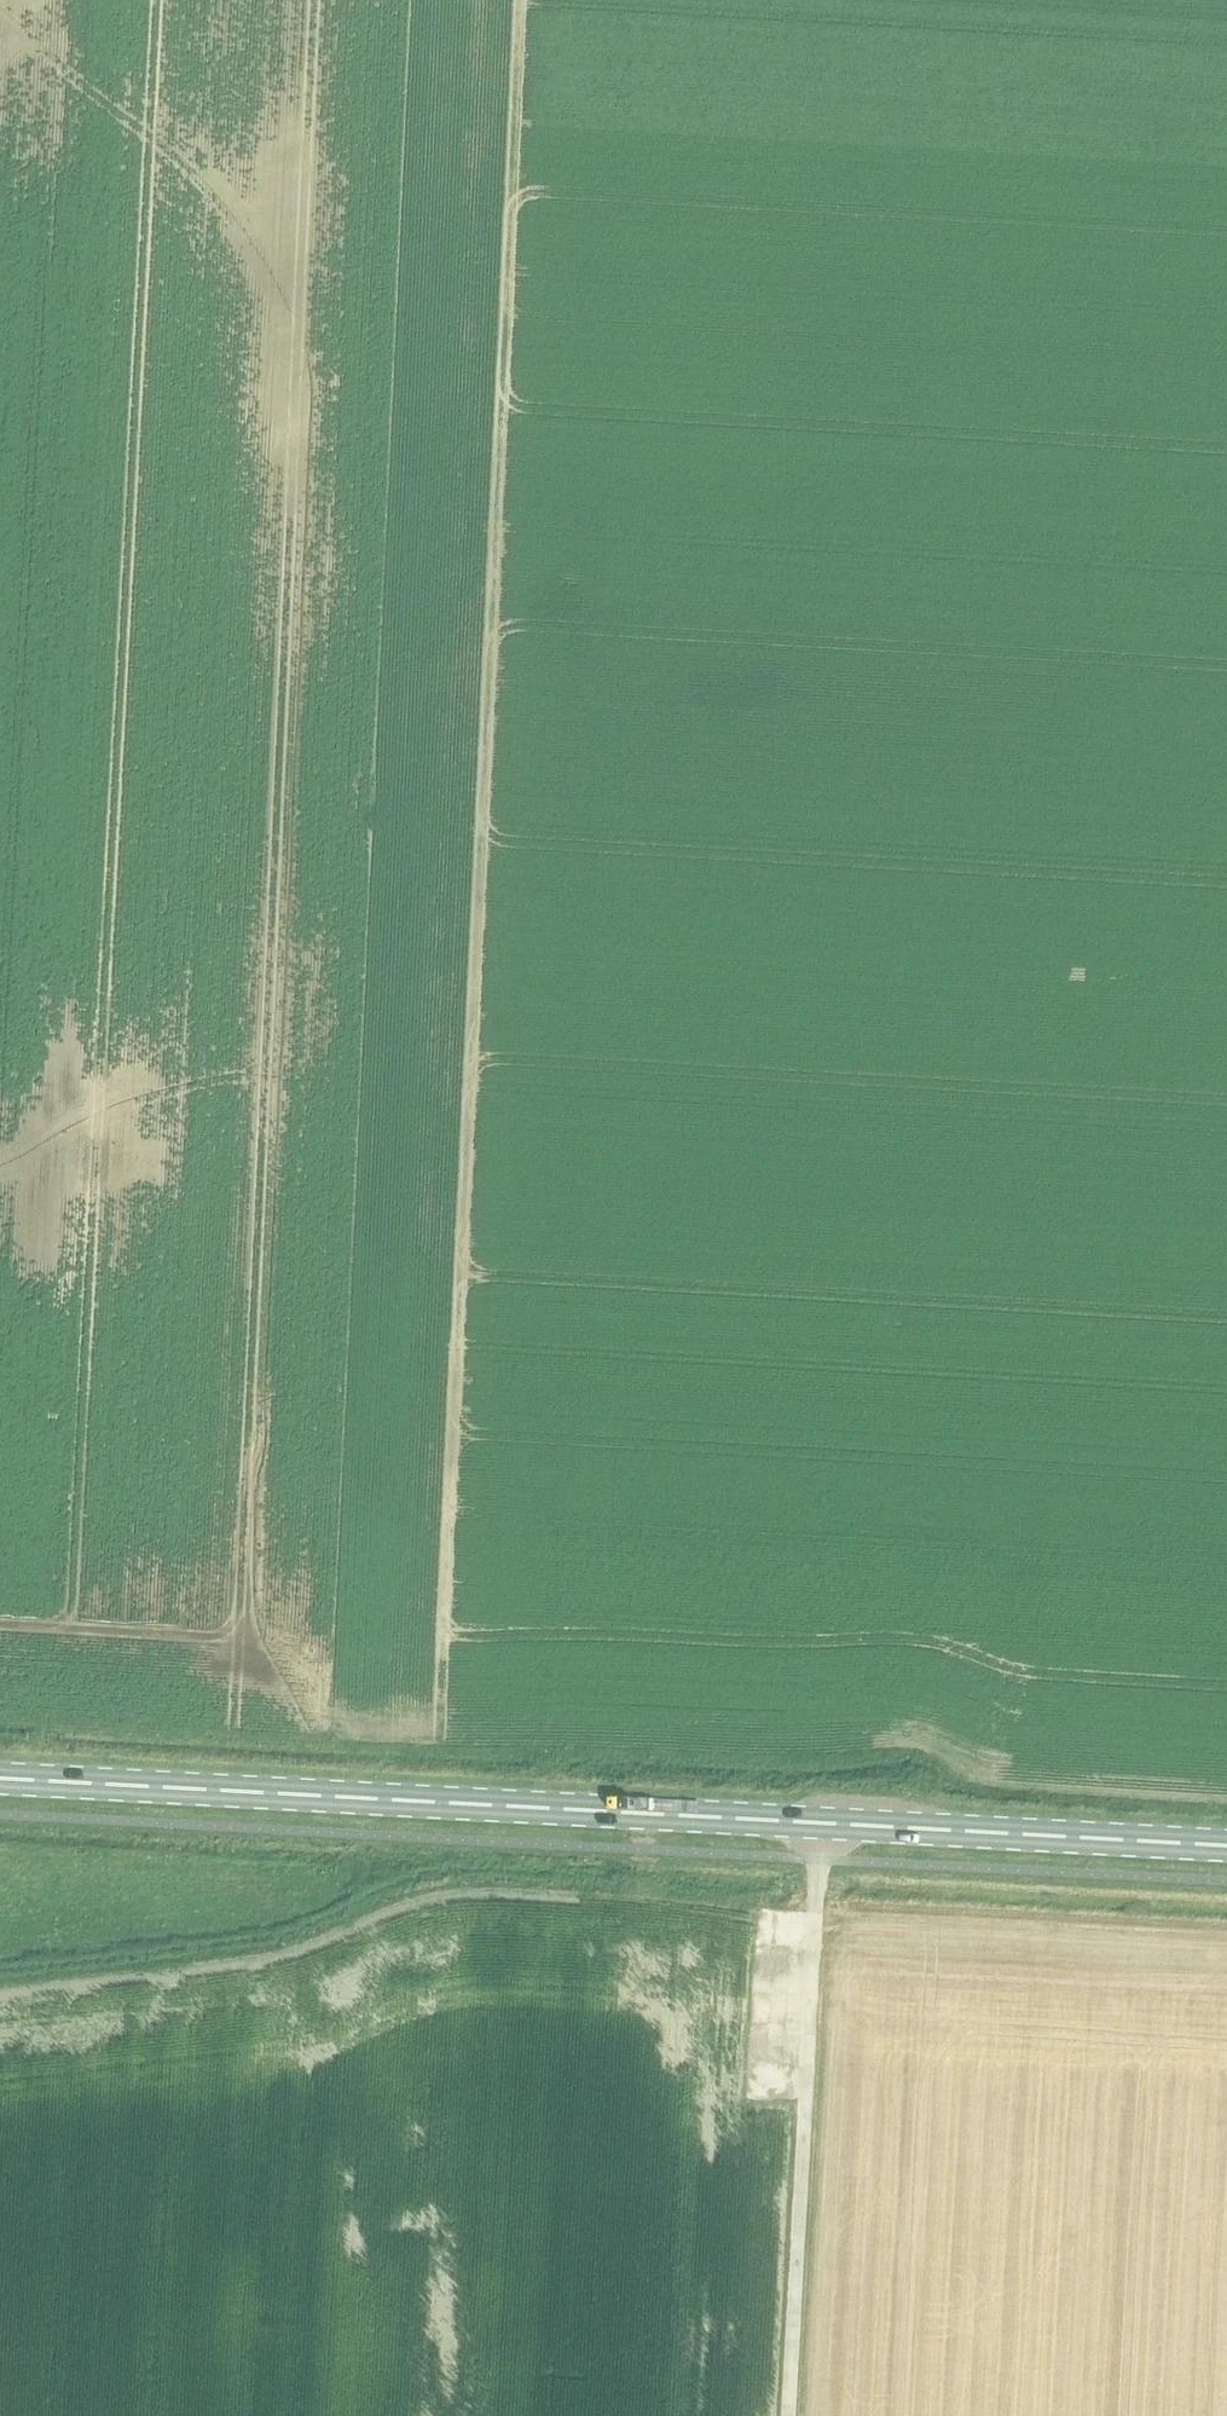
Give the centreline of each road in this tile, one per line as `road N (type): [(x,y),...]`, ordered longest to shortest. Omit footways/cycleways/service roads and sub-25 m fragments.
road 1 (primary): [(0,1774),(1226,1841)]

